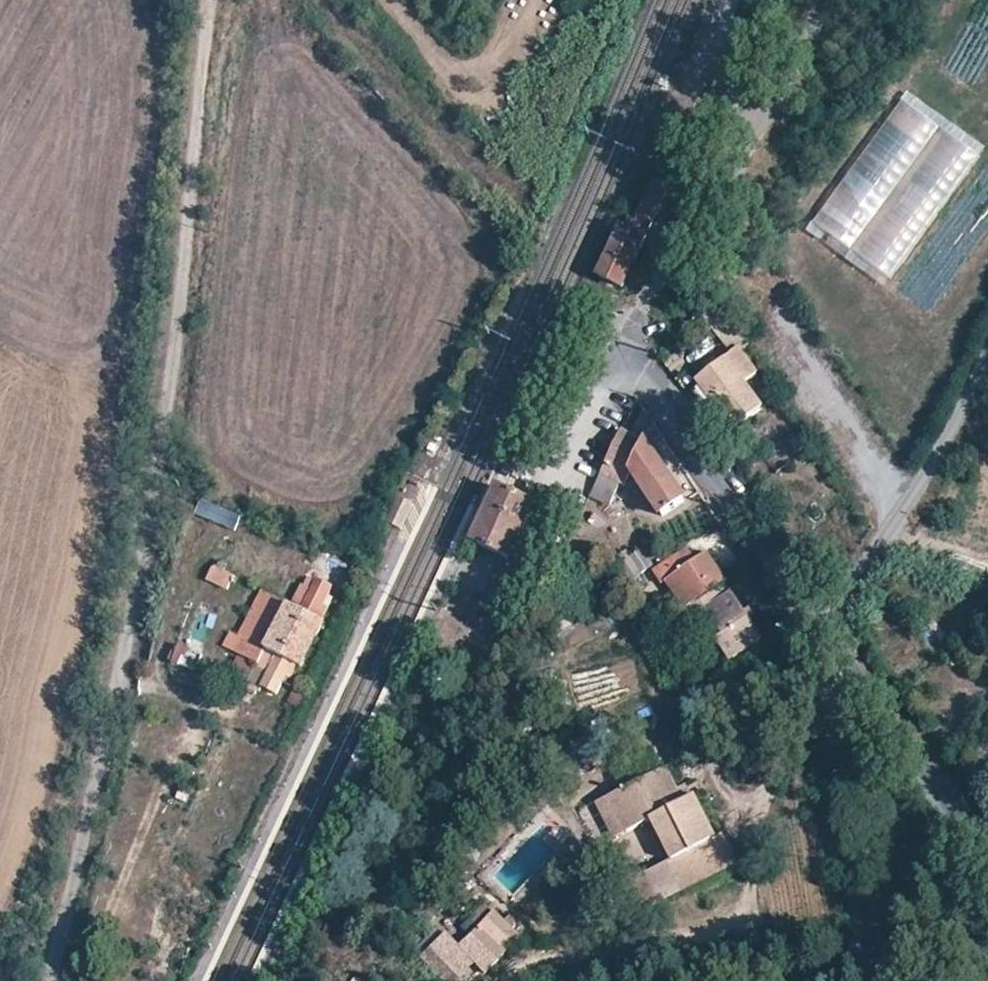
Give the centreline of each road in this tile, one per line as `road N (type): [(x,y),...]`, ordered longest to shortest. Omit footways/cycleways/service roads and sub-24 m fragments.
road 1 (unclassified): [(49,980),(140,583),(209,0)]
road 2 (unclassified): [(821,622),(626,343)]
road 3 (unclassified): [(821,622),(918,488),(987,340)]
road 4 (unclassified): [(869,980),(834,765),(833,688),(848,661)]
road 5 (track): [(510,203),(316,0)]
road 6 (unclassified): [(987,865),(848,661)]
road 7 (residential): [(626,343),(565,488)]

